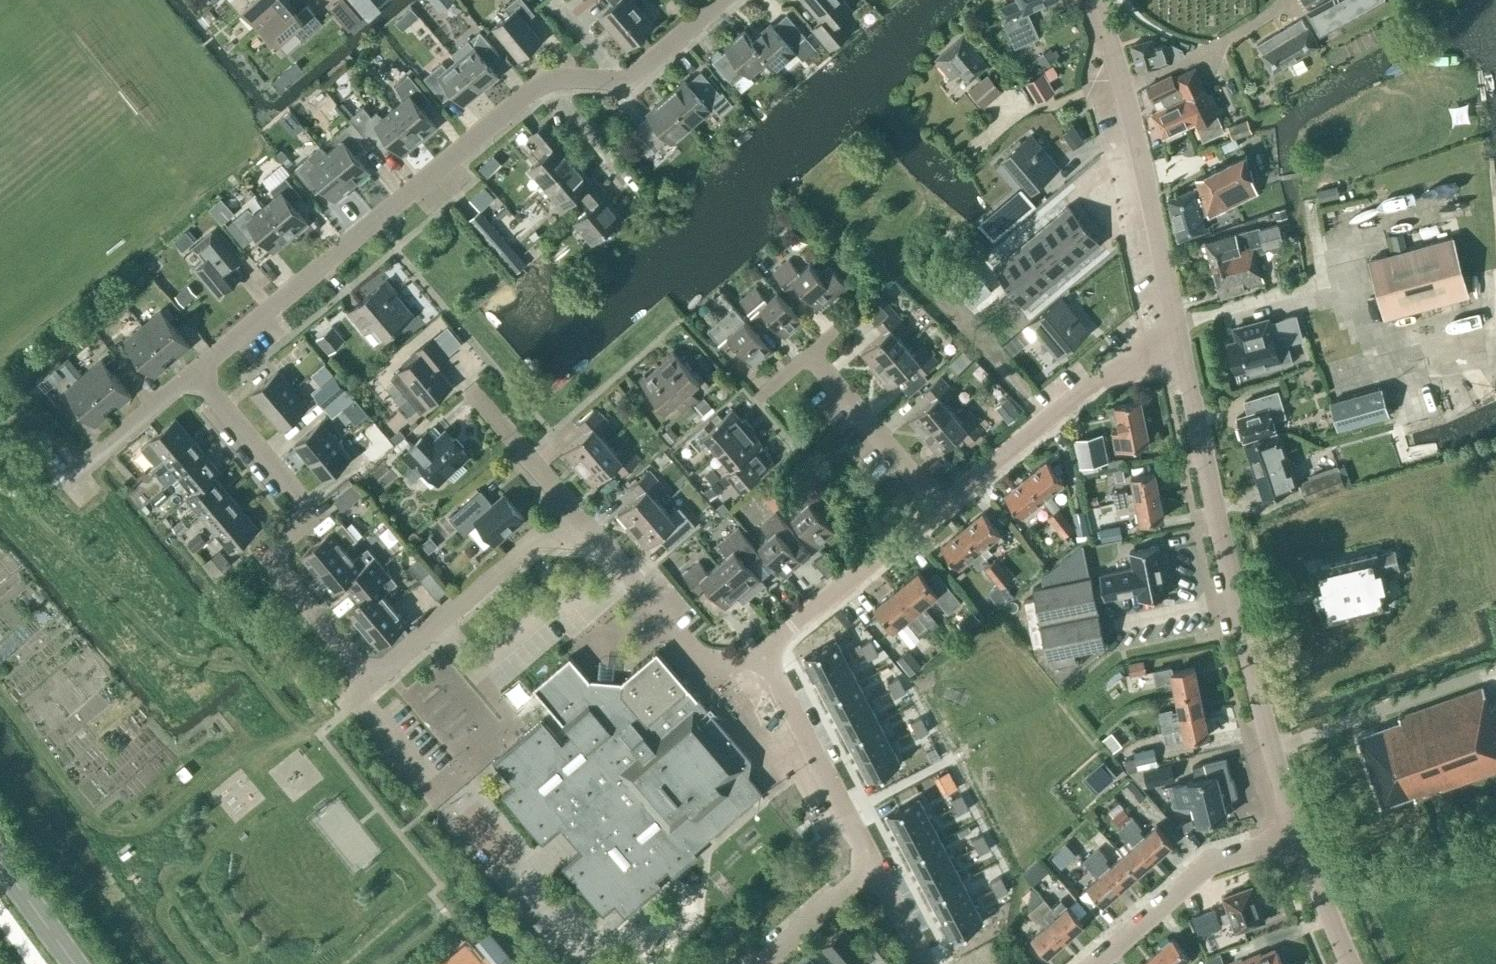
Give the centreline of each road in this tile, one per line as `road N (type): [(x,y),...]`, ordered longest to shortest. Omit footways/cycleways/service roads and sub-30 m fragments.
road 1 (residential): [(196,374),(315,513),(268,552),(373,678),(576,506)]
road 2 (residential): [(196,374),(553,78),(635,77),(725,0)]
road 3 (tertiary): [(1299,841),(1179,347)]
road 4 (tertiary): [(1179,347),(1125,91),(1094,0)]
road 5 (residential): [(945,507),(1042,424),(1144,356),(1179,347)]
road 6 (residential): [(576,506),(699,654),(732,660),(763,652)]
road 7 (residential): [(877,880),(763,652)]
road 8 (residential): [(1104,963),(1206,872),(1299,841)]
road 9 (residential): [(763,652),(945,507)]
road 10 (track): [(1042,424),(911,266)]
road 11 (residential): [(945,507),(809,355)]
road 12 (residential): [(65,480),(196,374)]
road 13 (residential): [(475,388),(576,506)]
road 14 (residential): [(770,963),(877,880)]
road 15 (track): [(320,730),(236,730),(191,754)]
road 16 (tertiary): [(1353,963),(1299,841)]
road 17 (tertiary): [(74,963),(0,861)]

